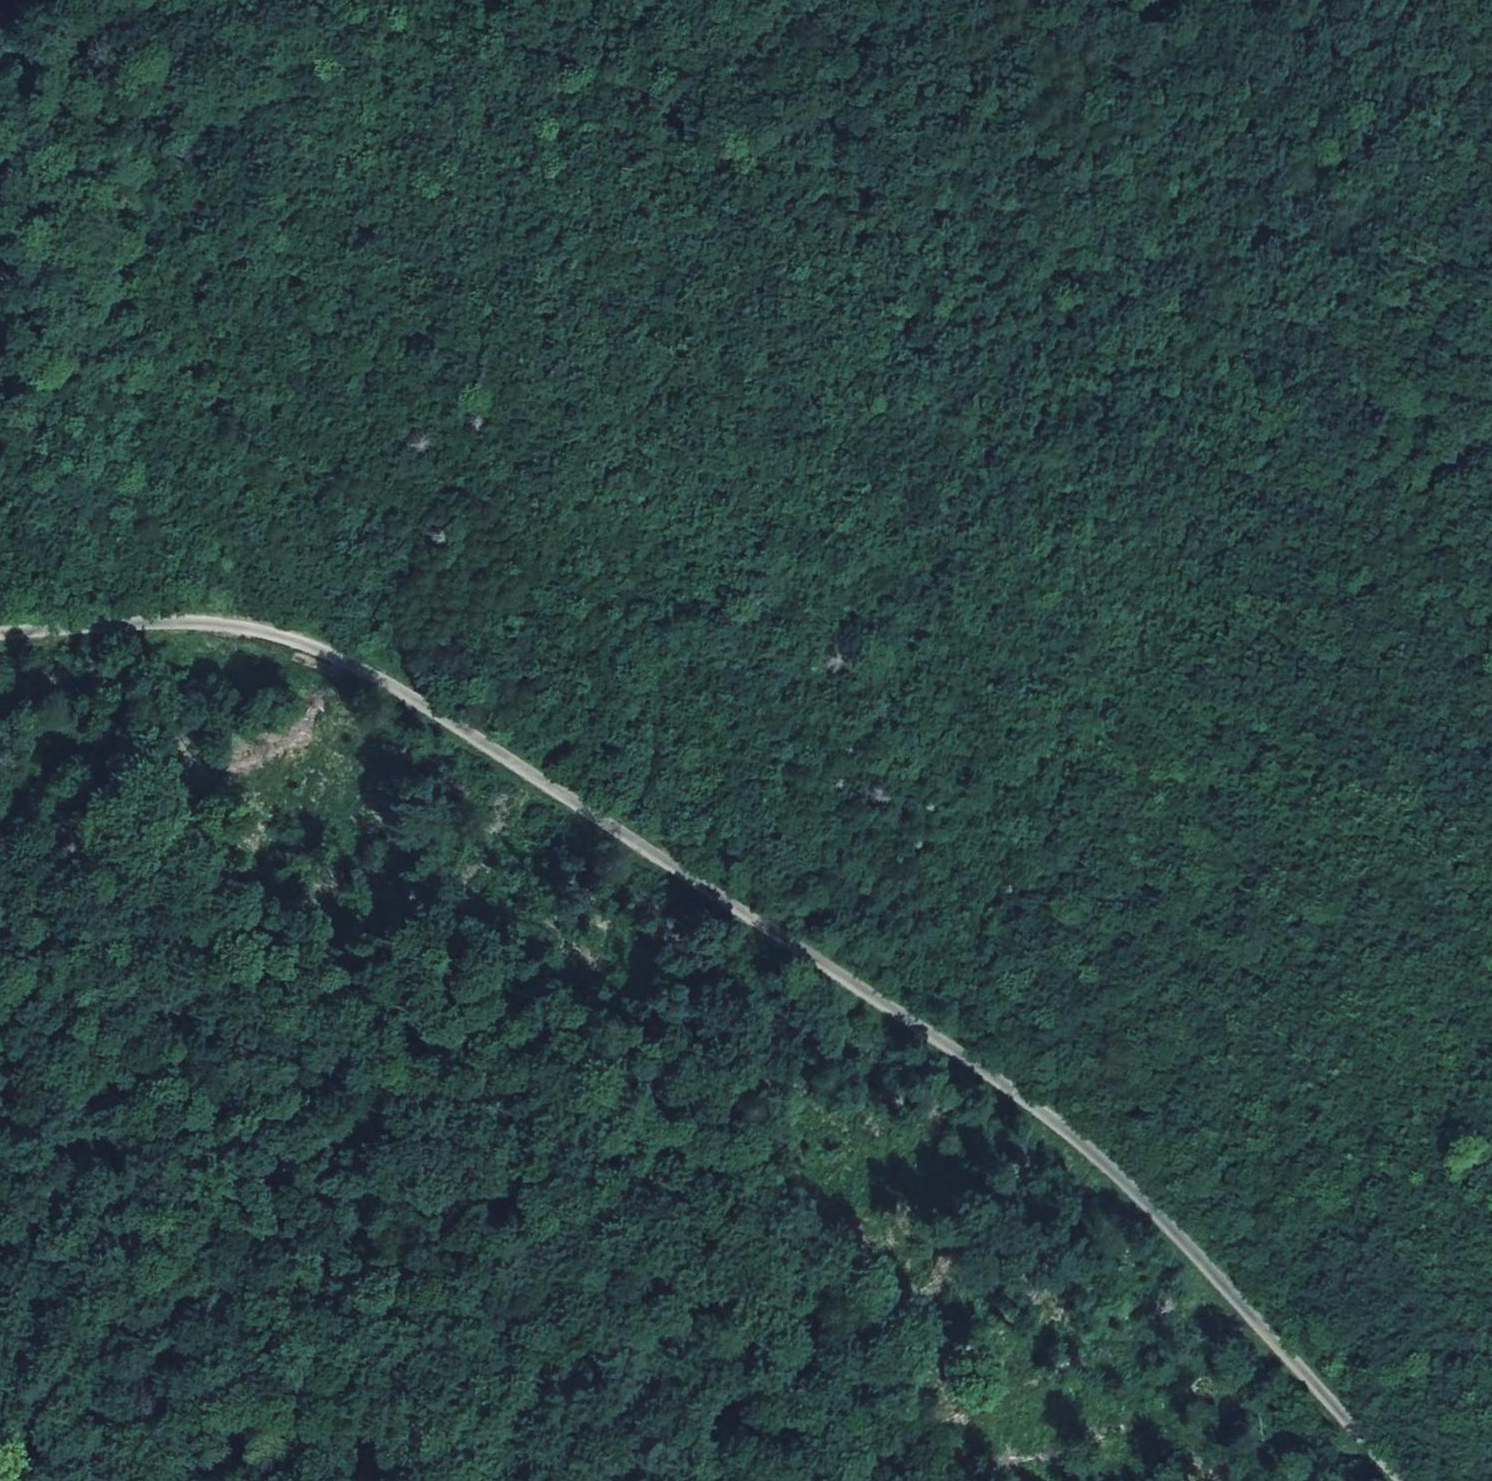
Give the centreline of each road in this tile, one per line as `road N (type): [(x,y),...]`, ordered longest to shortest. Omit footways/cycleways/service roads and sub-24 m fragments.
road 1 (track): [(1405,1480),(1160,1213),(966,1039),(496,724),(315,638),(145,621),(0,633)]
road 2 (track): [(172,1480),(125,1333),(89,1137),(0,1093)]

